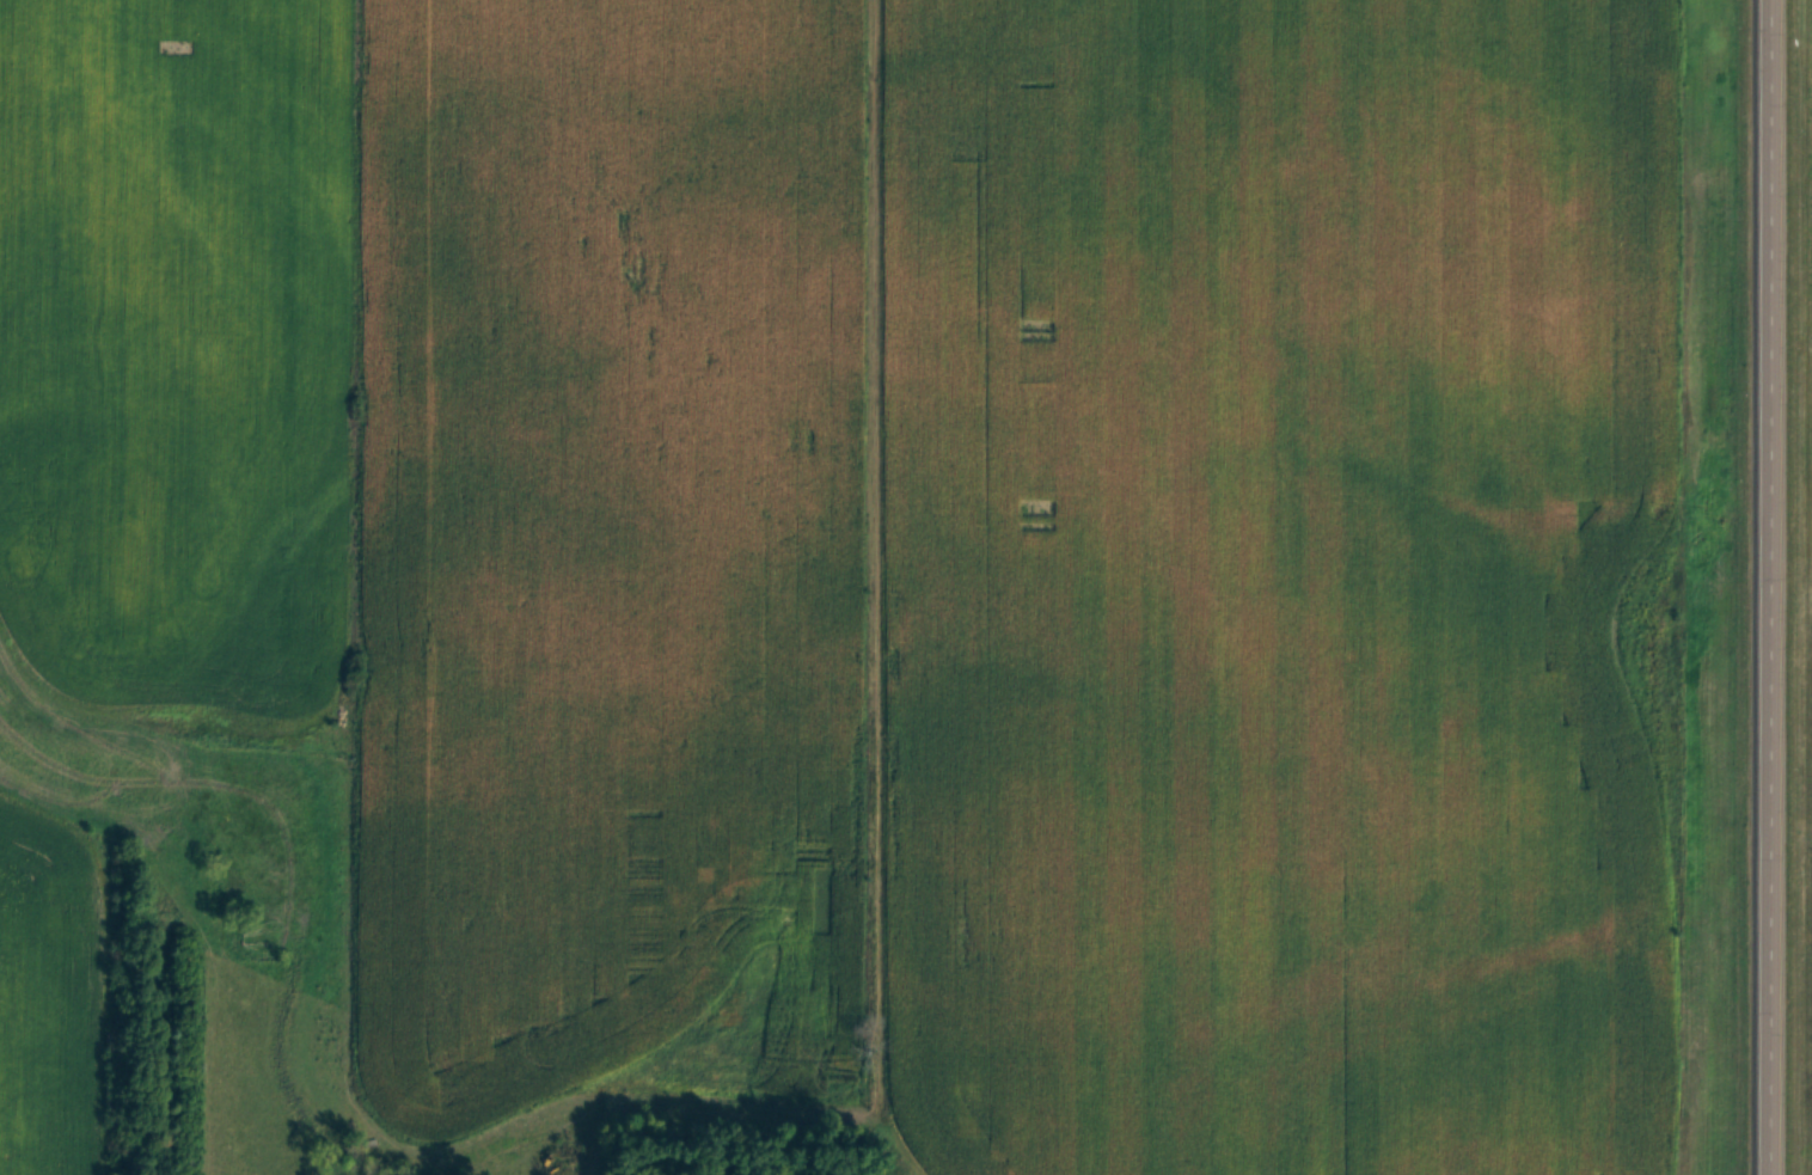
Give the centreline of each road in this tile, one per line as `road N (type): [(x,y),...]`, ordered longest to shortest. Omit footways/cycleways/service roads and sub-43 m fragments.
road 1 (motorway): [(1763,0),(1761,1174)]

